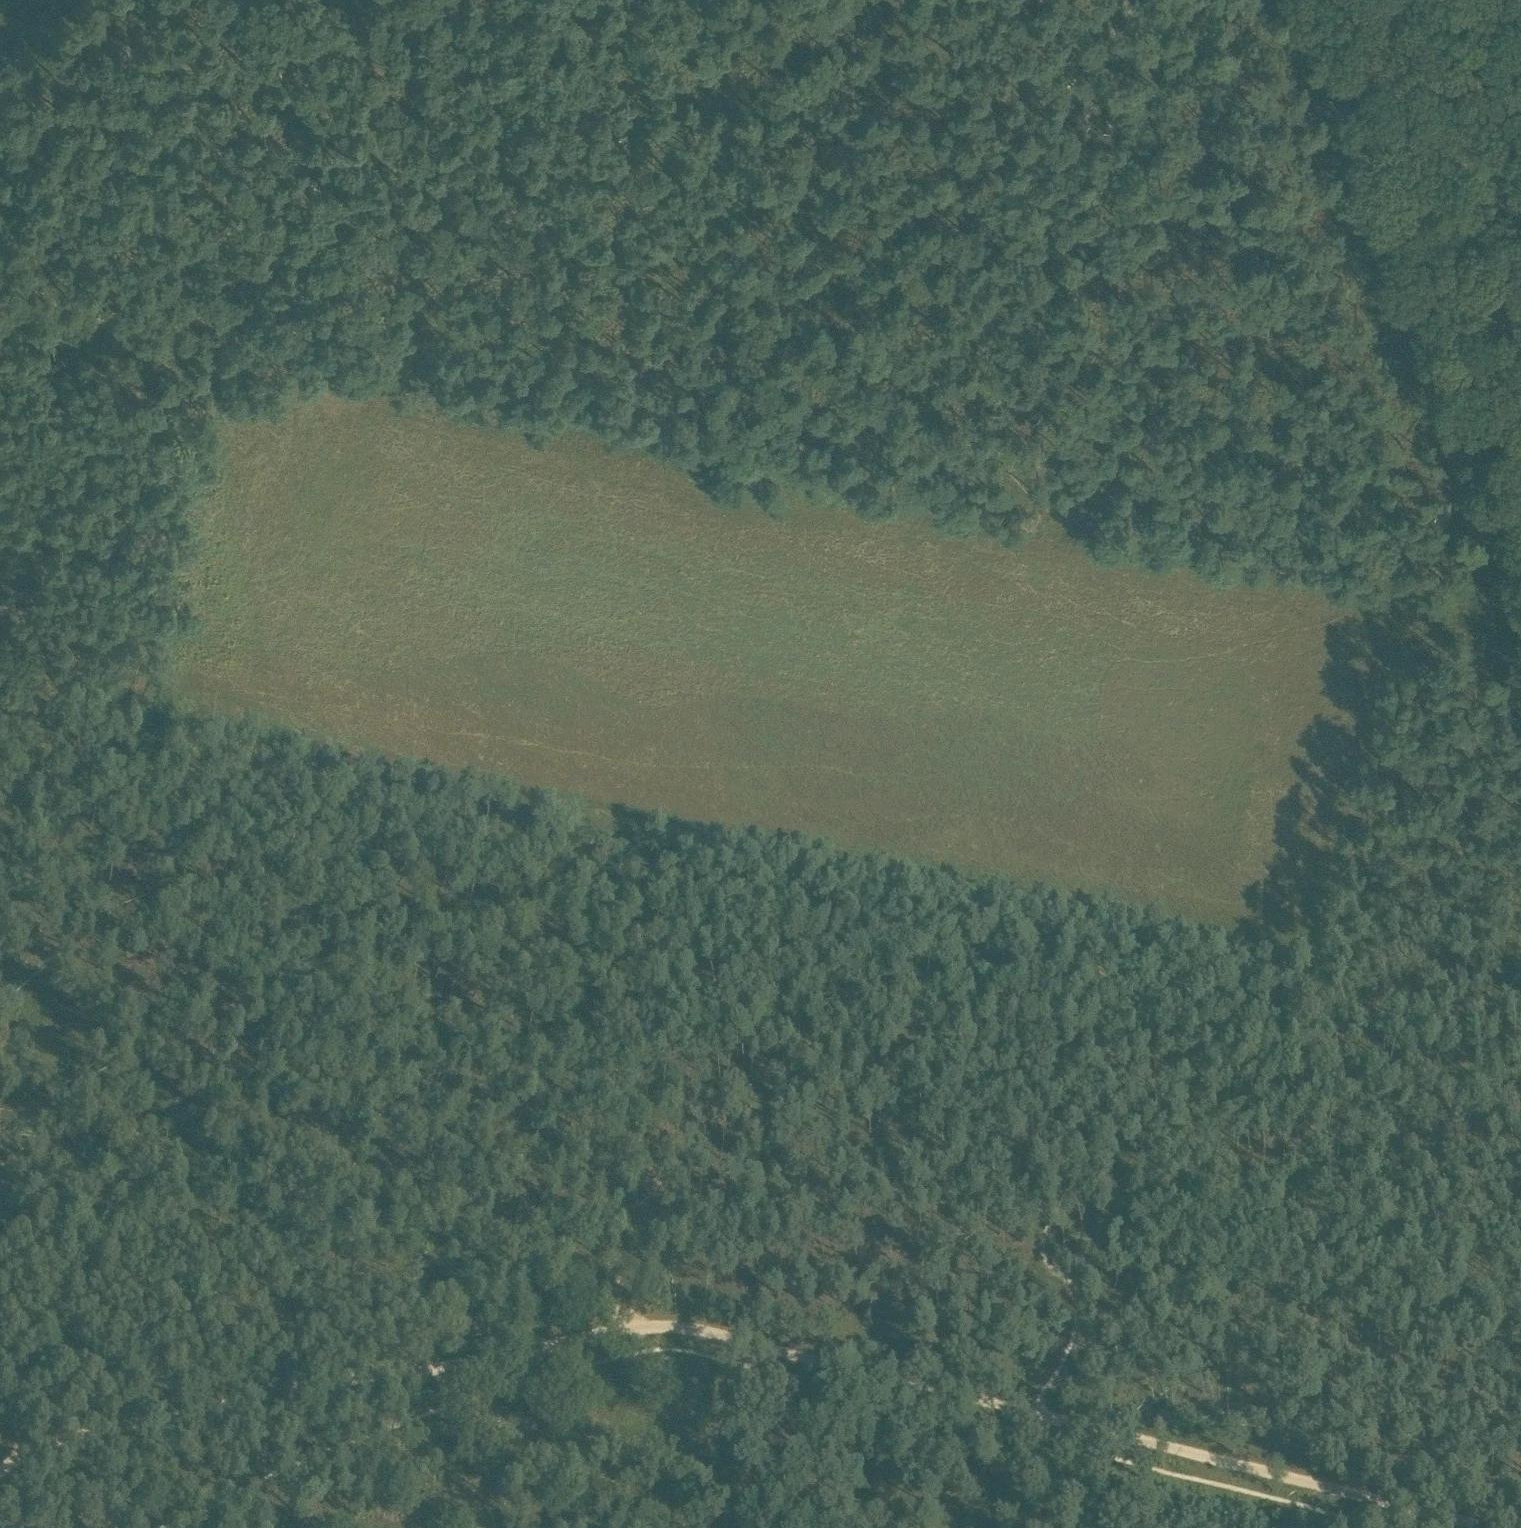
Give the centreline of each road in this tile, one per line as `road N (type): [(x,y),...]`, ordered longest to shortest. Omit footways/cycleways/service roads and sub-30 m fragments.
road 1 (track): [(0,1474),(51,1441),(83,1433),(679,1326),(1486,1527)]
road 2 (track): [(0,330),(231,392)]

